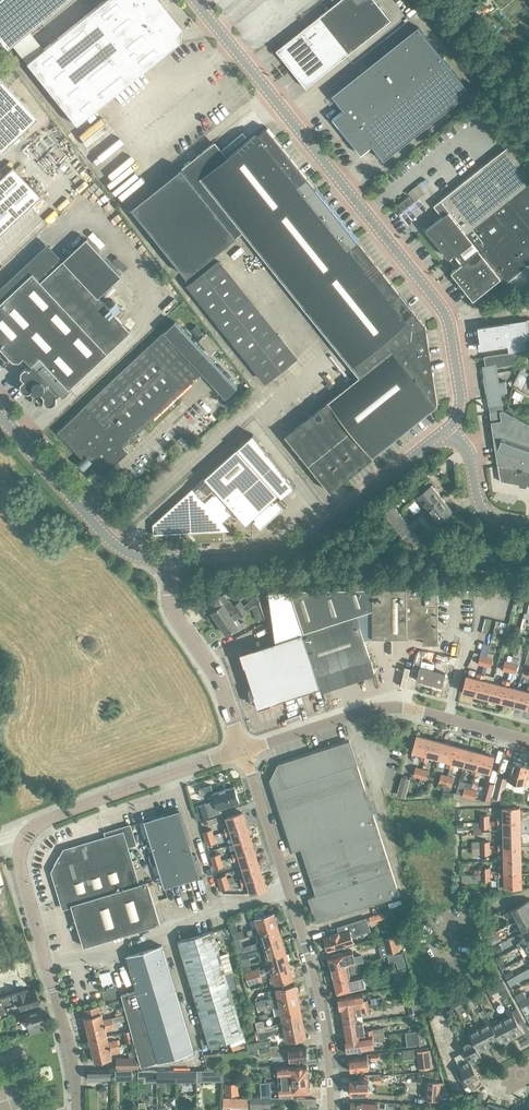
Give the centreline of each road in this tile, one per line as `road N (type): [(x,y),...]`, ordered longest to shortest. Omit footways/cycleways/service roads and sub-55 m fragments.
road 1 (unclassified): [(446,431),(459,397),(447,316),(194,0)]
road 2 (residential): [(77,1109),(74,1067),(20,856),(47,819),(243,751)]
road 3 (tertiary): [(170,559),(300,545),(446,431)]
road 4 (unclassified): [(528,741),(396,707),(243,751)]
road 5 (tertiary): [(170,559),(144,558),(112,542),(0,416)]
road 6 (residential): [(330,1109),(321,1000),(286,889)]
road 7 (unclassified): [(243,751),(222,688),(170,602),(170,559)]
road 8 (residential): [(243,751),(286,889)]
road 9 (tertiary): [(528,527),(503,523),(482,507),(470,456),(446,431)]

